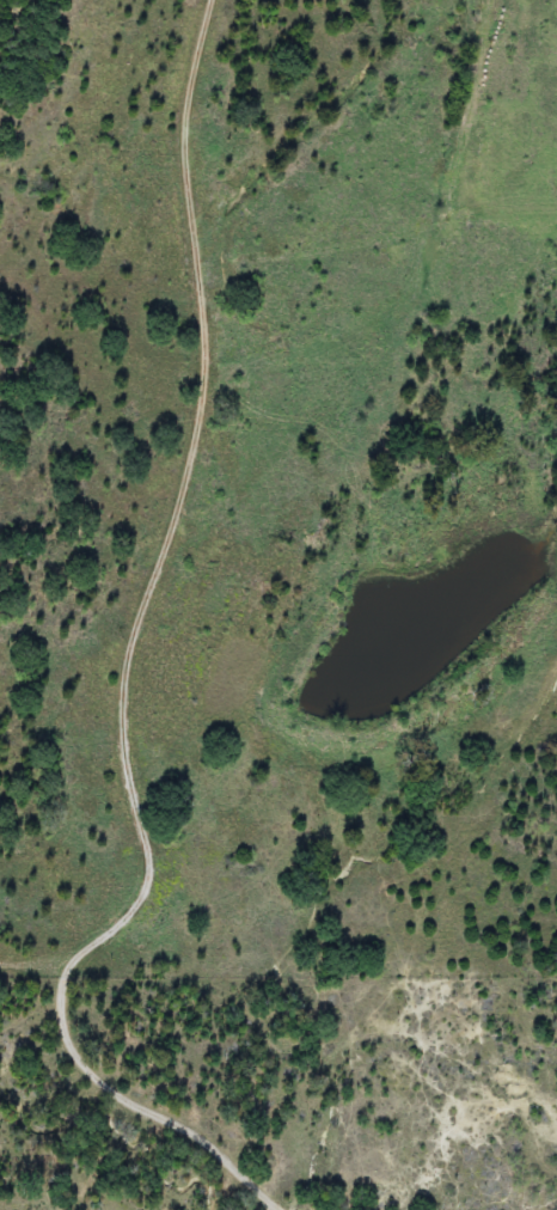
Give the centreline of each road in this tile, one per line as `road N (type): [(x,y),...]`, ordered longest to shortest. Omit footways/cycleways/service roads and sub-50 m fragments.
road 1 (residential): [(219,0),(196,80),(190,141),(206,299),(206,405),(194,471),(139,641),(131,695),(136,781),(160,872),(140,916),(85,961),(72,1013),(76,1045),(100,1076),(218,1150),(287,1209)]

